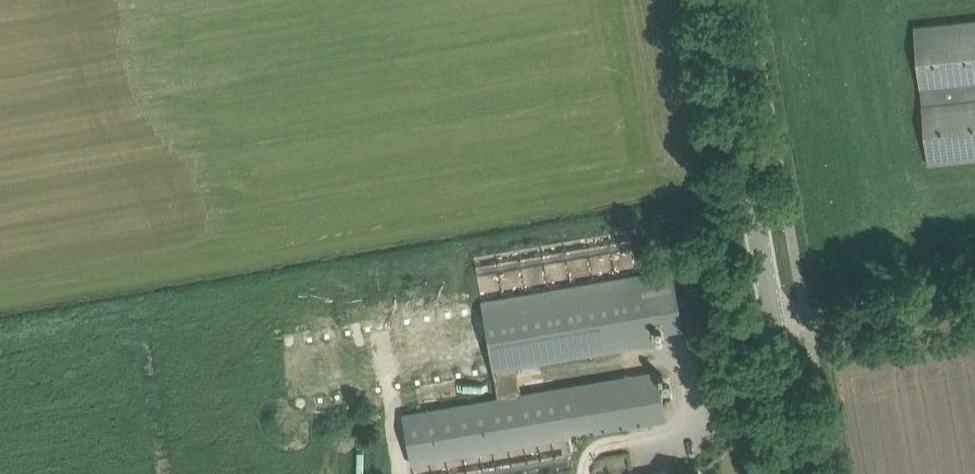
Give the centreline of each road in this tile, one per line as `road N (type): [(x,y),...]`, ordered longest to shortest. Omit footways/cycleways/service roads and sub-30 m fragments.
road 1 (tertiary): [(776,325),(719,0)]
road 2 (unclassified): [(974,288),(776,325)]
road 3 (tertiary): [(802,473),(776,325)]

